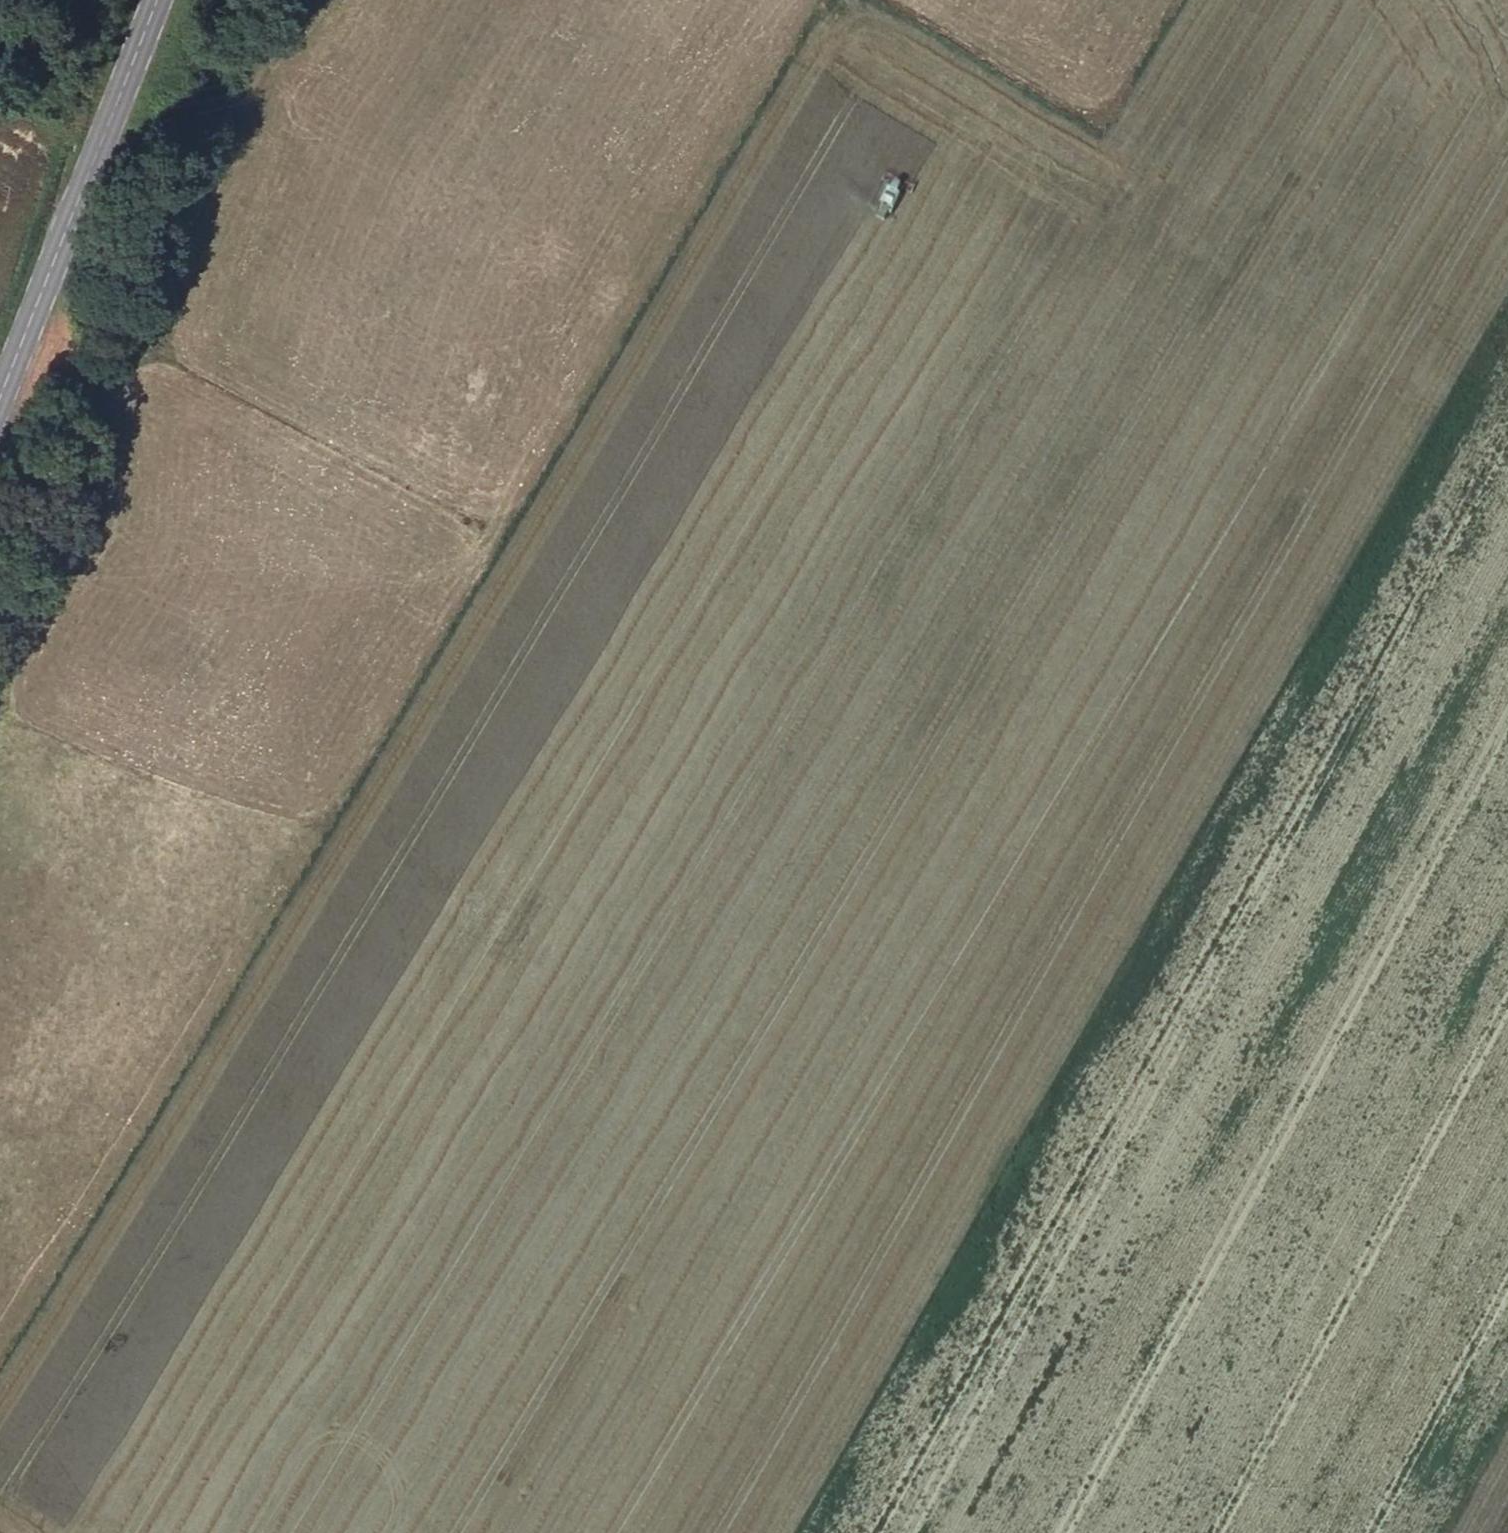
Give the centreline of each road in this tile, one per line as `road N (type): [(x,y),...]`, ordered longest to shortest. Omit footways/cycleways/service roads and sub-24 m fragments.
road 1 (secondary): [(0,384),(161,0)]

